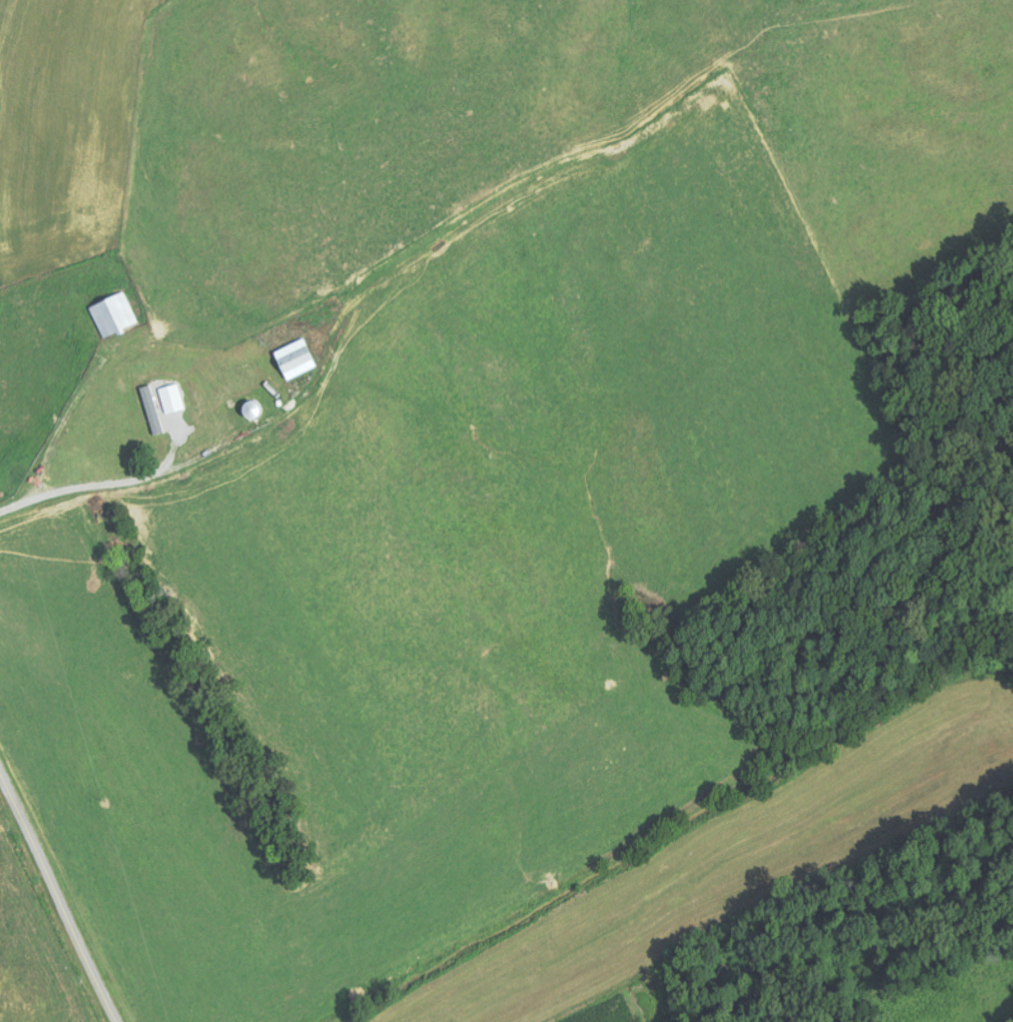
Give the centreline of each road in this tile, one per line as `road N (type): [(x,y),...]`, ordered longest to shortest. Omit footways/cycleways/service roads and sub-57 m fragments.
road 1 (tertiary): [(118,1021),(0,767)]

